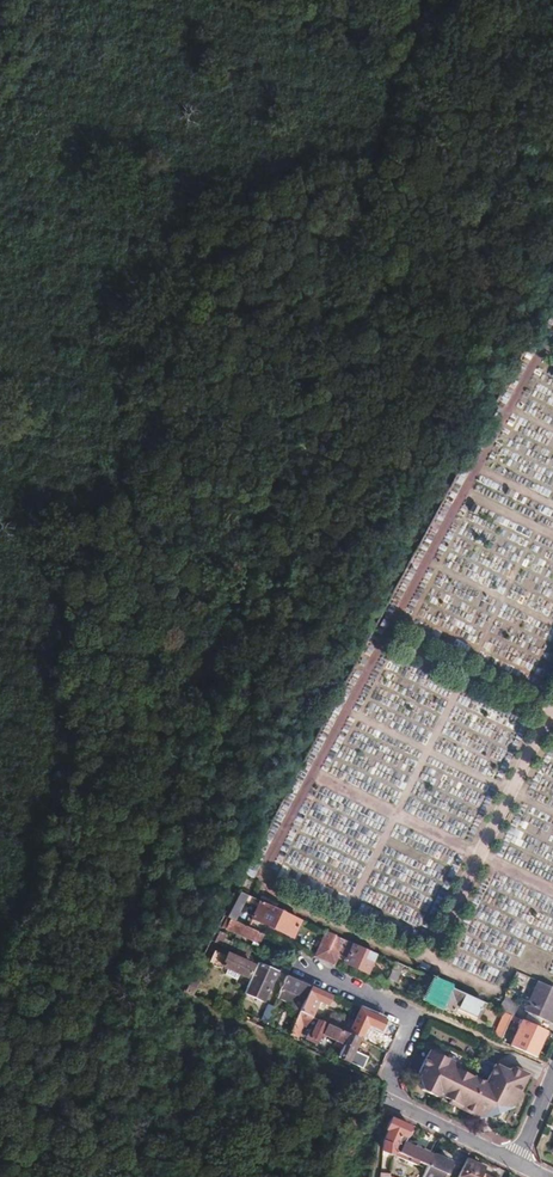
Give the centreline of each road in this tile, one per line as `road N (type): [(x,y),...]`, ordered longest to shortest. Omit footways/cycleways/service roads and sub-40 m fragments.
road 1 (track): [(47,1176),(425,0)]
road 2 (residential): [(515,1162),(390,1103),(417,1018),(274,952)]
road 3 (track): [(0,634),(209,671)]

